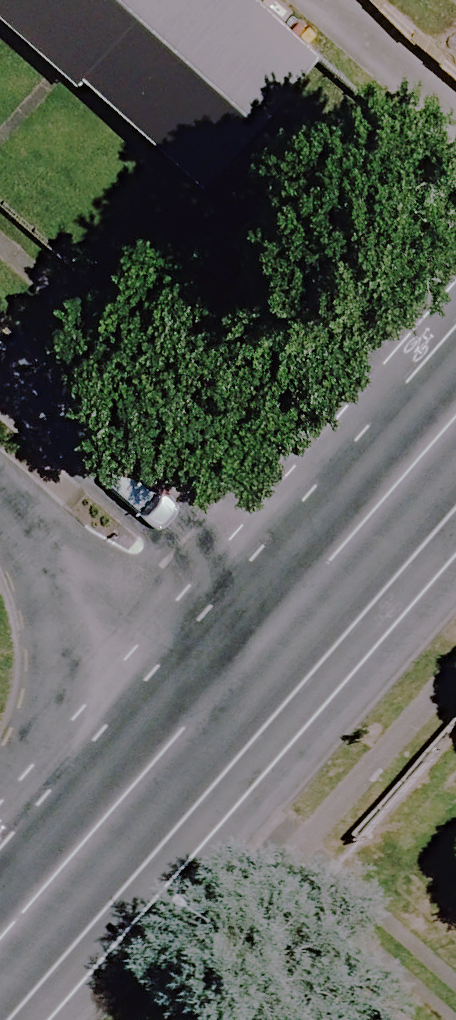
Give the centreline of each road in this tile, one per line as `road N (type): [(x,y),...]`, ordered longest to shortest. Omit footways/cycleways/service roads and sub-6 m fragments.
road 1 (tertiary): [(0,935),(245,648)]
road 2 (residential): [(245,648),(0,428)]
road 3 (tertiary): [(245,648),(455,409)]

